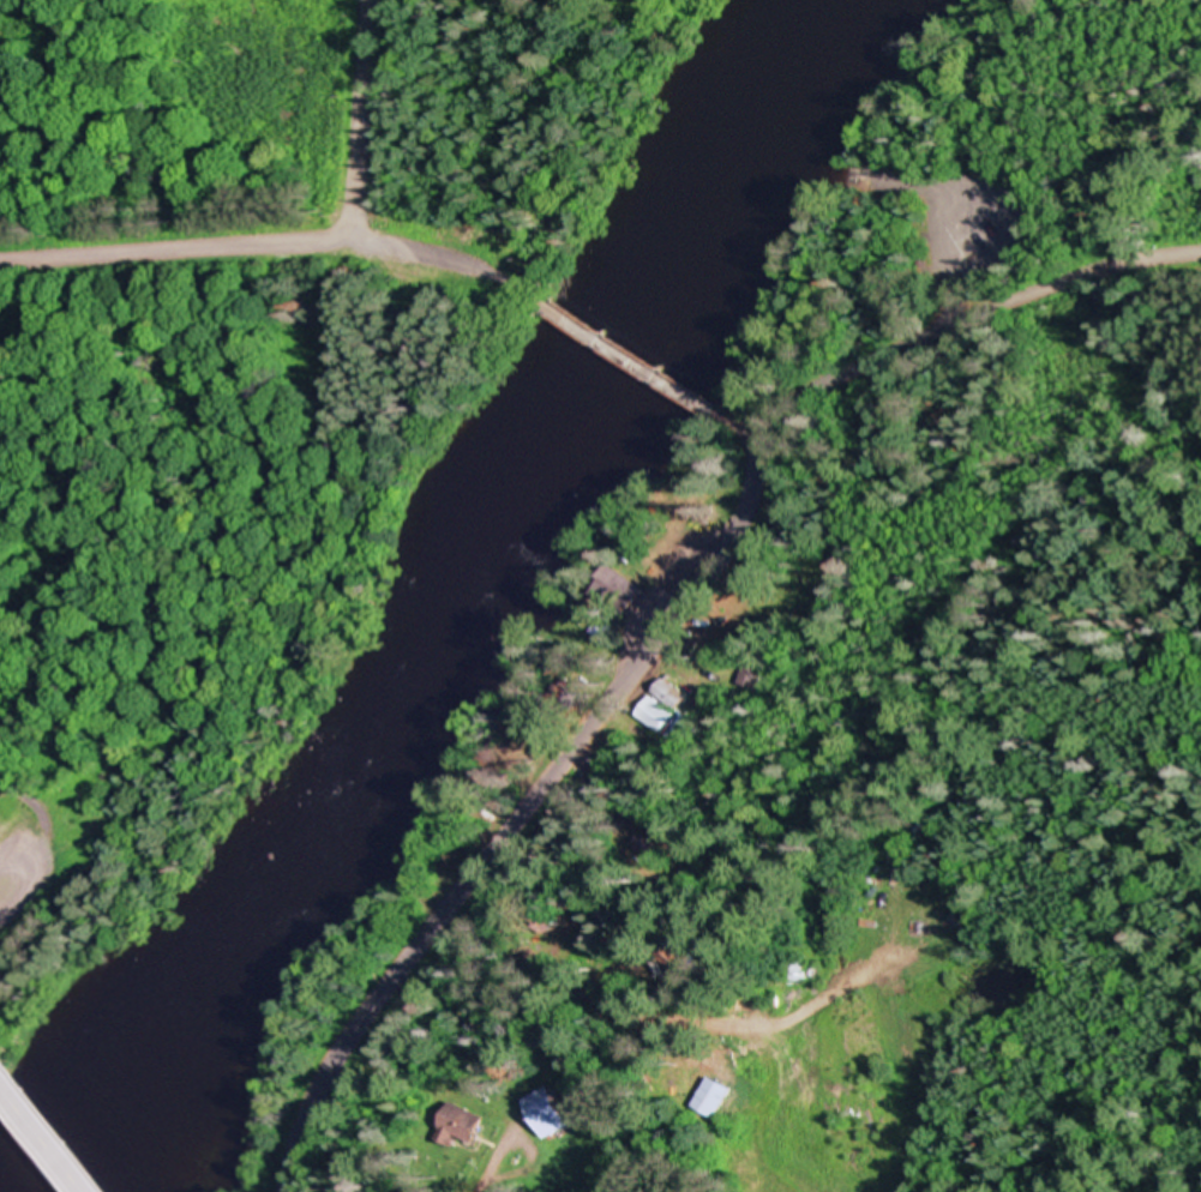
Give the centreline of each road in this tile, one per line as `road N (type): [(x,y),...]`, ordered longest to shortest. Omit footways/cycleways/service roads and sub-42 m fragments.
road 1 (residential): [(768,444),(740,537),(354,1039),(314,1107),(292,1191)]
road 2 (residential): [(0,261),(349,242),(428,253),(527,294)]
road 3 (residential): [(768,444),(783,416),(977,313),(1122,264),(1200,252)]
road 4 (residential): [(349,242),(365,0)]
road 5 (residential): [(527,294),(726,416)]
road 6 (primary): [(0,1084),(84,1191)]

